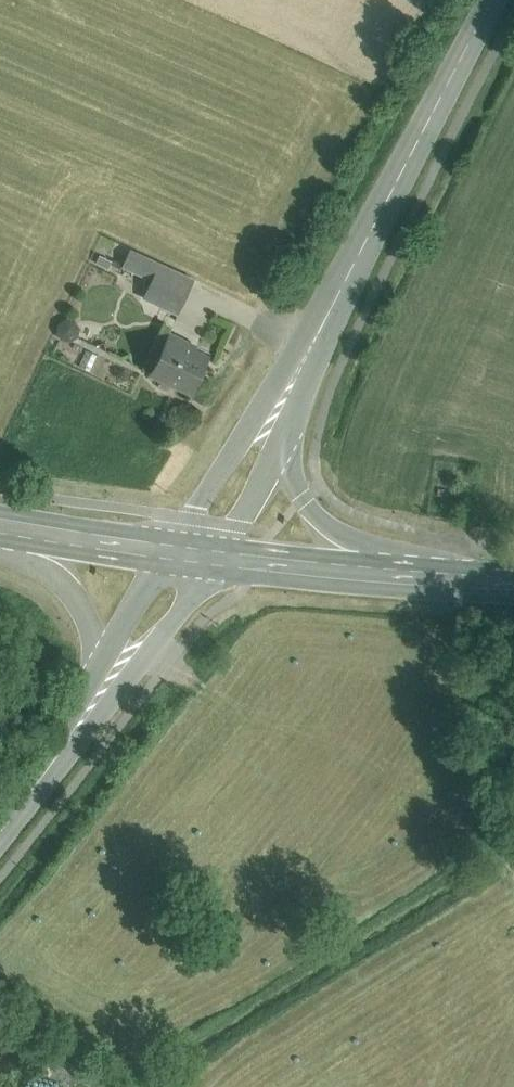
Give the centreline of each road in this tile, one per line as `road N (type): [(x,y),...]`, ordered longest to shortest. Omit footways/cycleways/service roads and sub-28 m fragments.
road 1 (secondary): [(491,0),(316,336)]
road 2 (secondary): [(316,336),(189,518),(157,548)]
road 3 (secondary): [(428,580),(313,513),(293,470),(297,405)]
road 4 (secondary): [(83,719),(219,558)]
road 5 (secondary): [(428,580),(219,558)]
road 6 (secondary): [(0,541),(60,573),(84,598),(99,675)]
road 7 (secondary): [(219,558),(297,405)]
road 8 (secondary): [(157,548),(0,525)]
road 9 (secondary): [(157,548),(99,675)]
road 10 (secondary): [(83,719),(0,831)]

